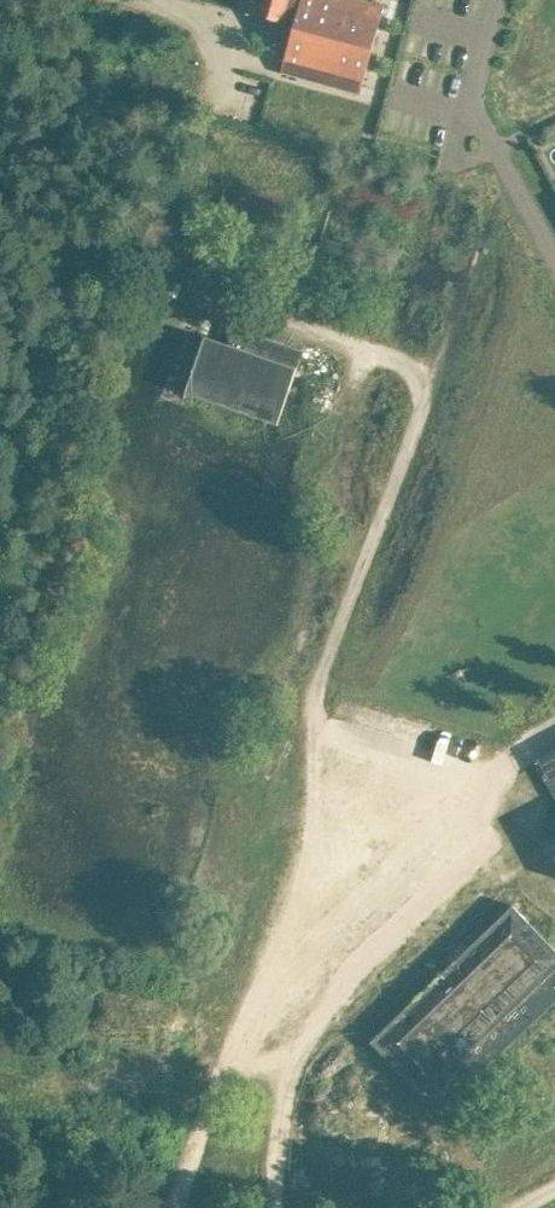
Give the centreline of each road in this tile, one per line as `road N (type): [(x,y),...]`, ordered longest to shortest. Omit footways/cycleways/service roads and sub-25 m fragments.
road 1 (track): [(177,1207),(194,1142),(275,1084),(333,997),(433,884),(475,773)]

